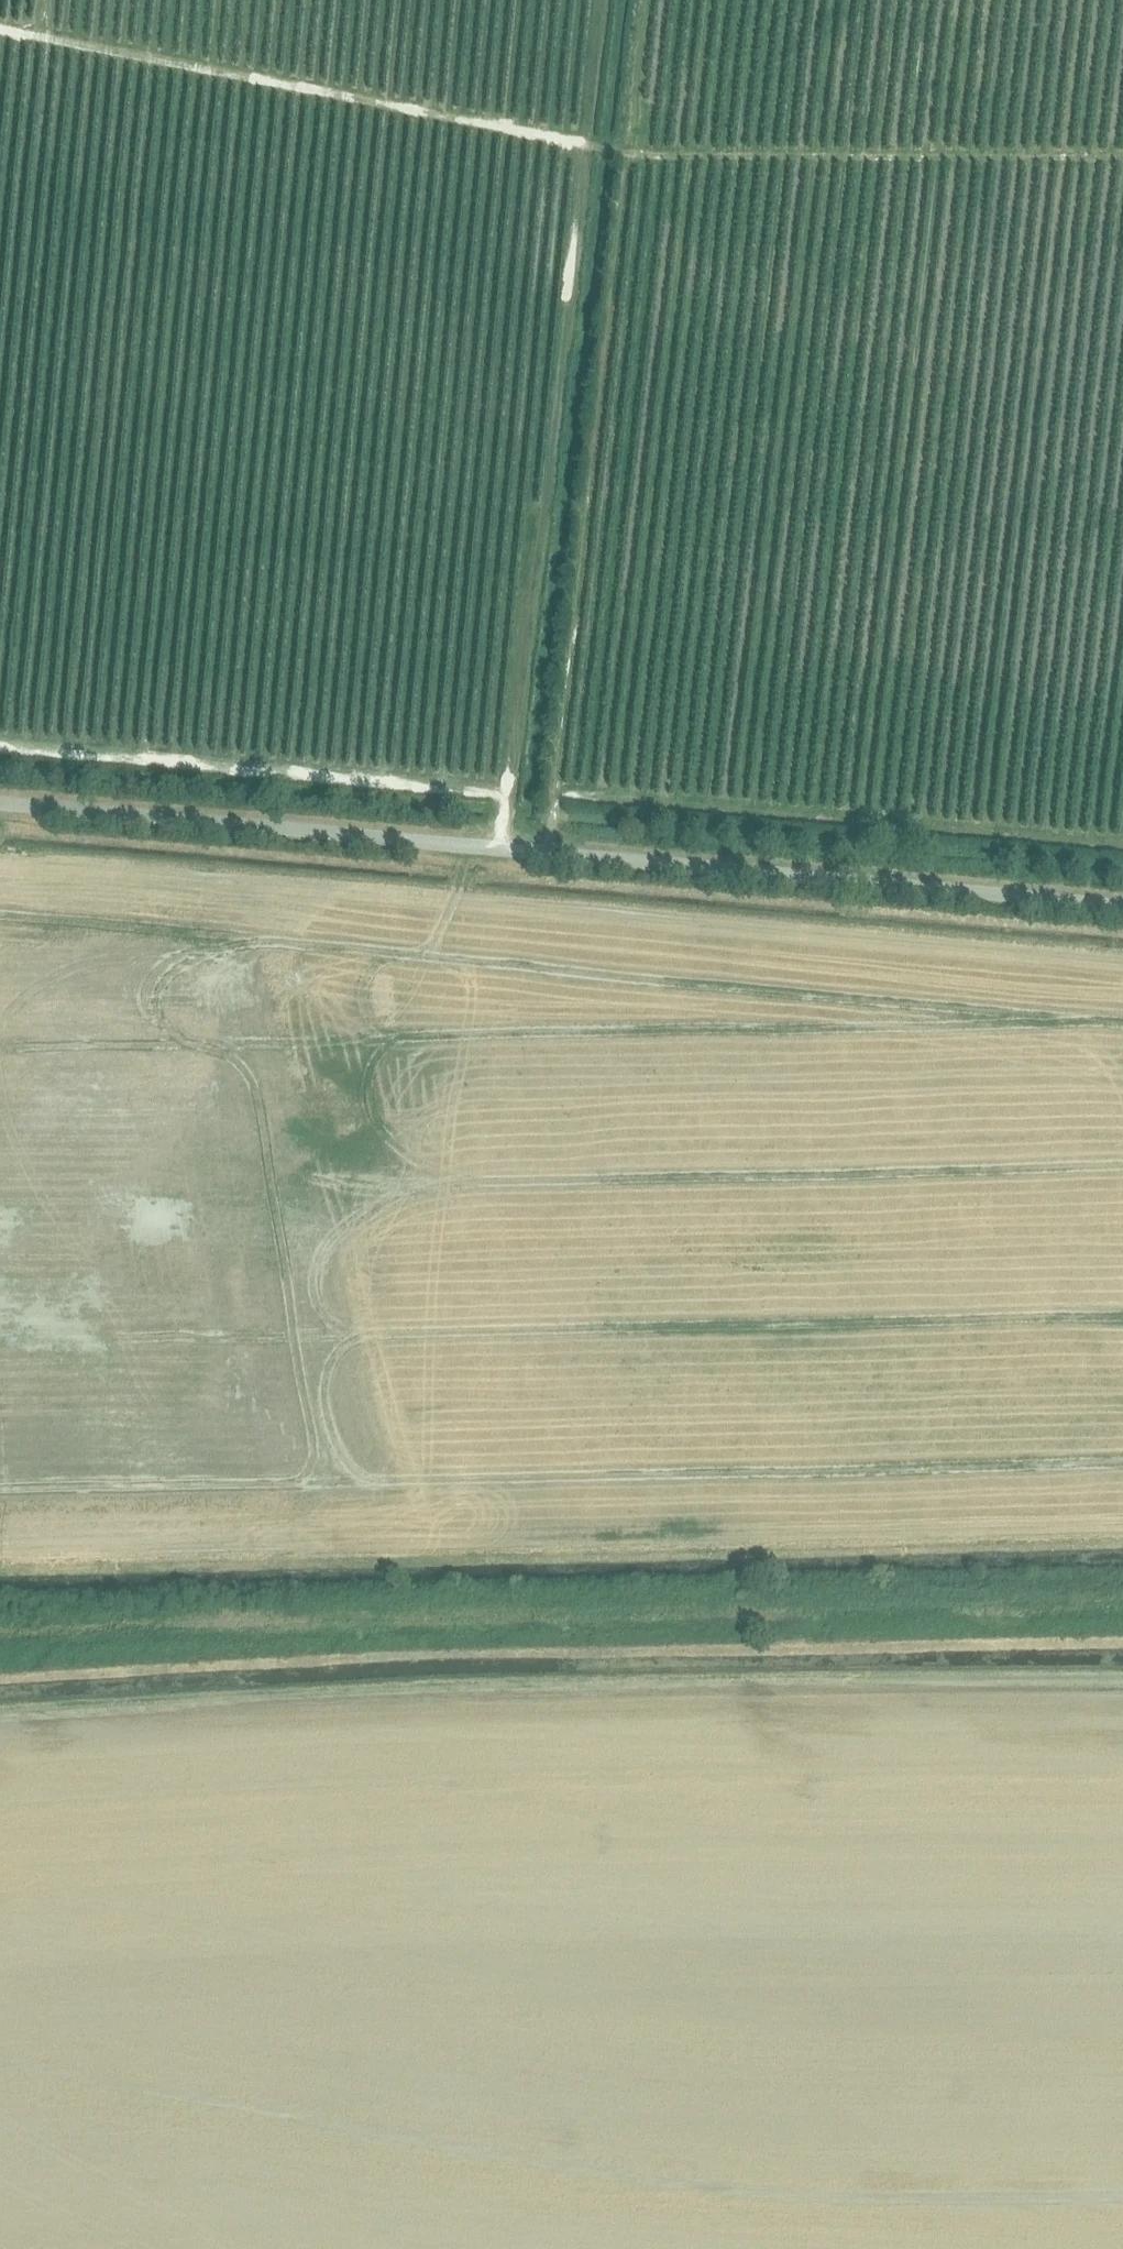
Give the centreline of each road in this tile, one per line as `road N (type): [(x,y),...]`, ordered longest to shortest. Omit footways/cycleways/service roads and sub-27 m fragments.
road 1 (unclassified): [(1122,905),(0,802)]

